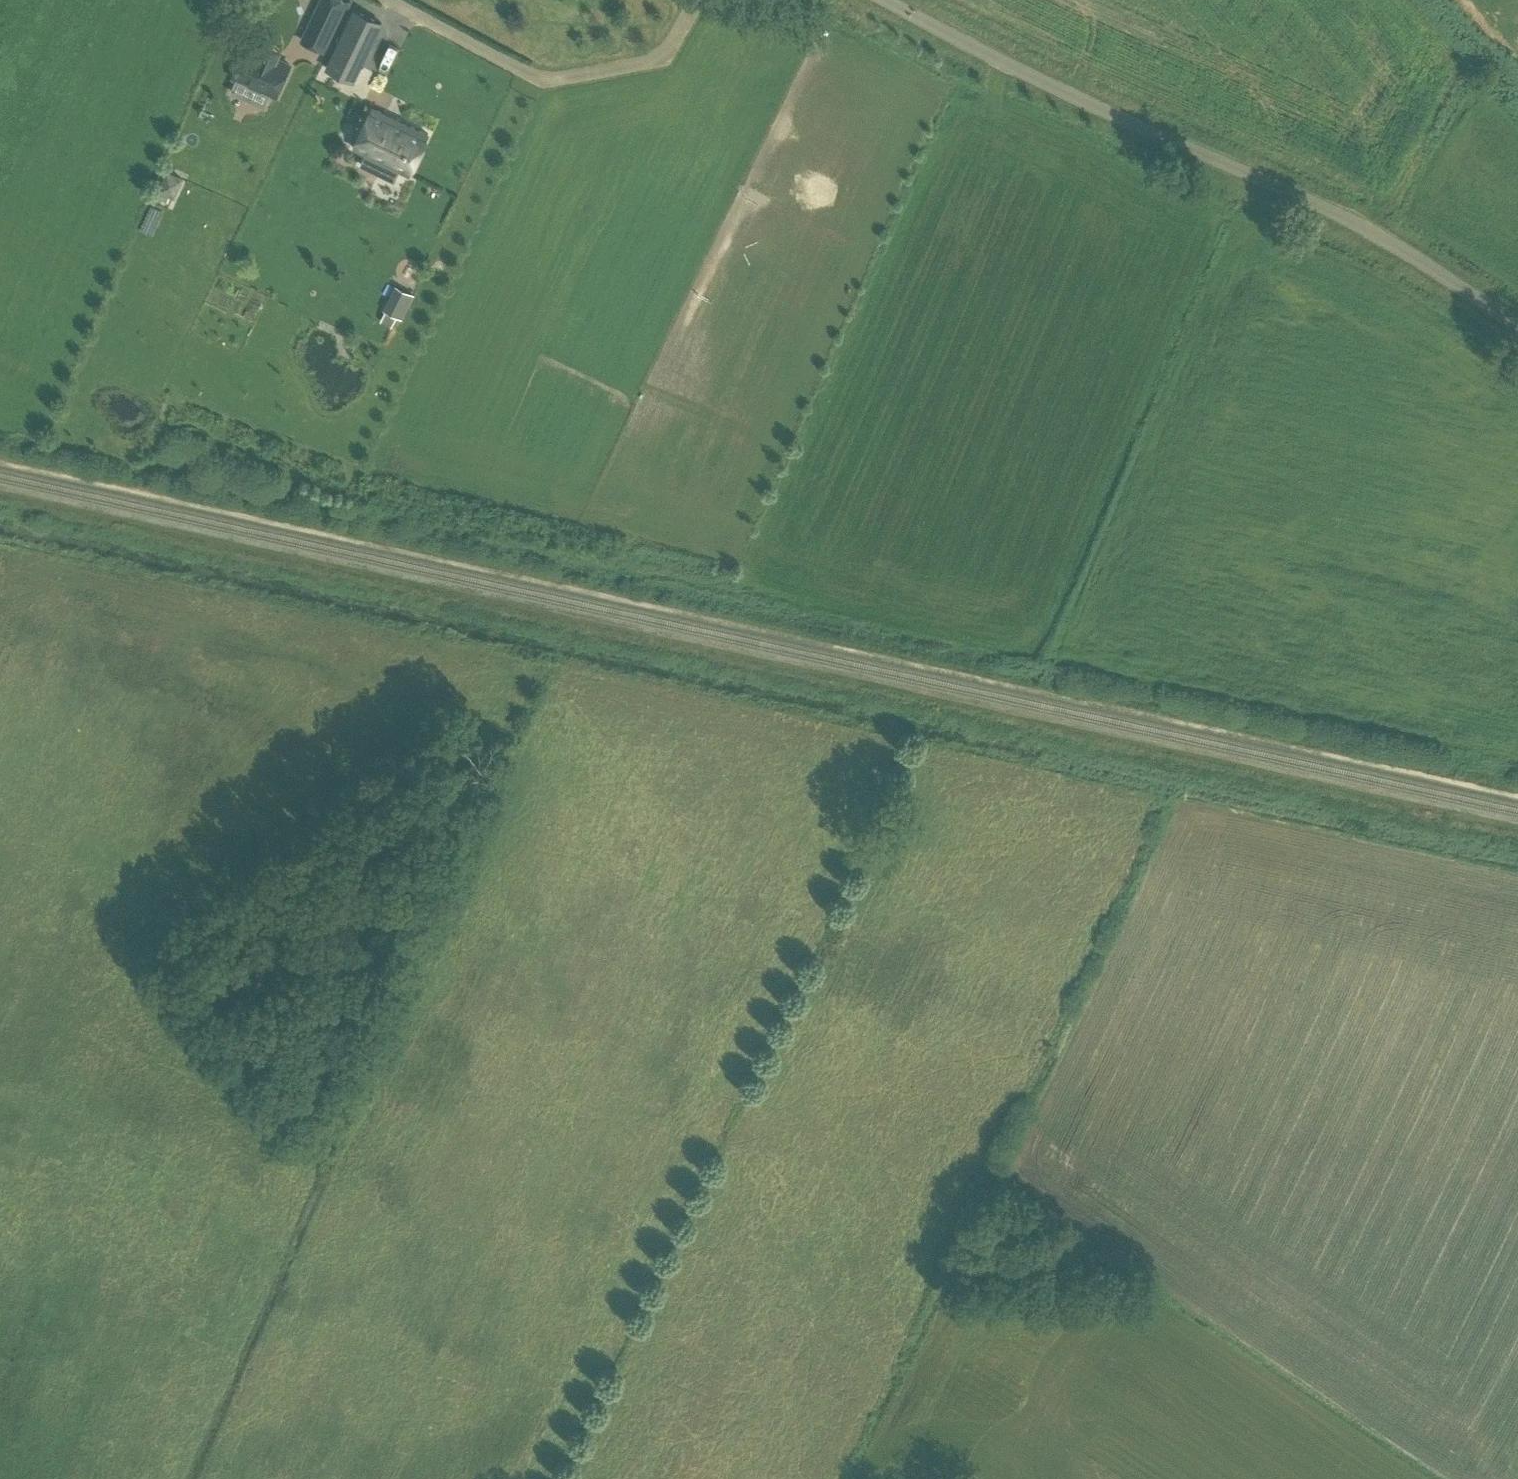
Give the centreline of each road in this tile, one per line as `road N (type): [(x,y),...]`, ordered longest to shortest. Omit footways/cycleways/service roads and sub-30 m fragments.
road 1 (unclassified): [(1517,321),(1308,196),(892,0)]

